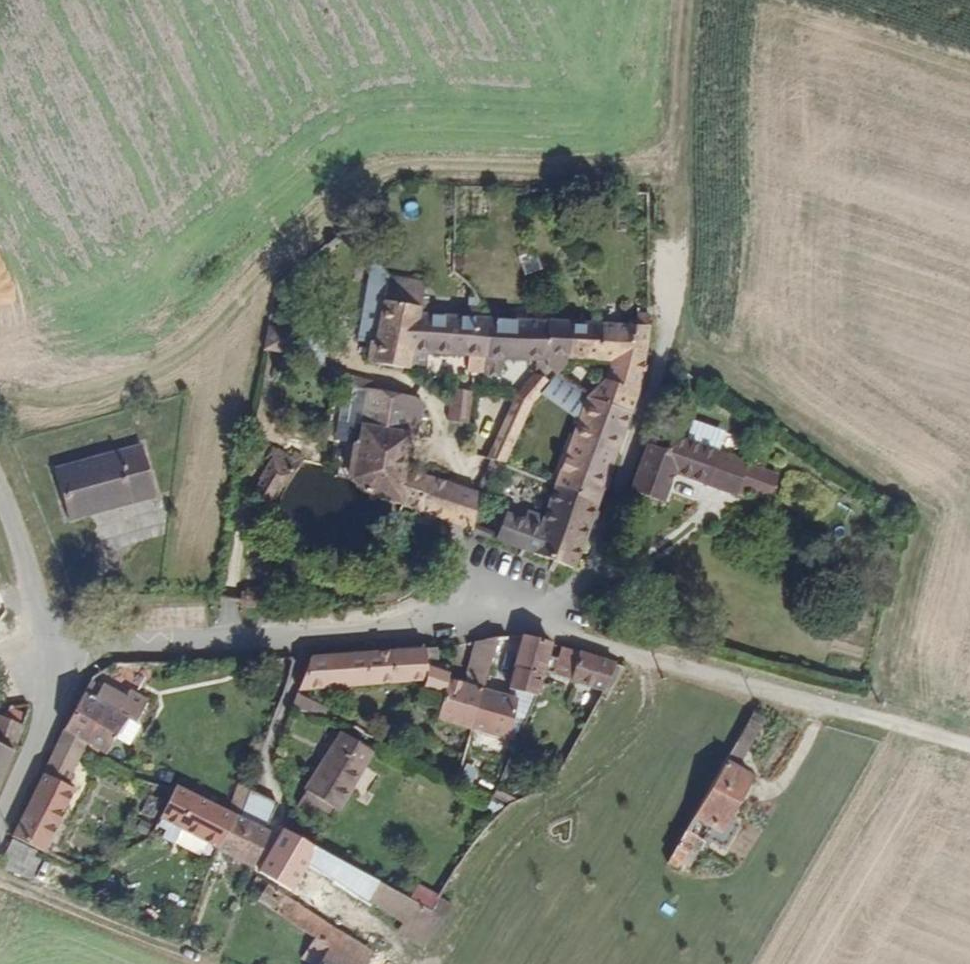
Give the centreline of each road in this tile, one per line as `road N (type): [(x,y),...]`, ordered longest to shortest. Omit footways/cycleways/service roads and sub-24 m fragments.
road 1 (residential): [(56,650),(476,616),(569,625),(647,657),(892,722)]
road 2 (track): [(693,0),(675,291),(630,453),(569,625)]
road 3 (unclassified): [(0,846),(54,715),(56,650)]
road 4 (unclassified): [(56,650),(0,478)]

